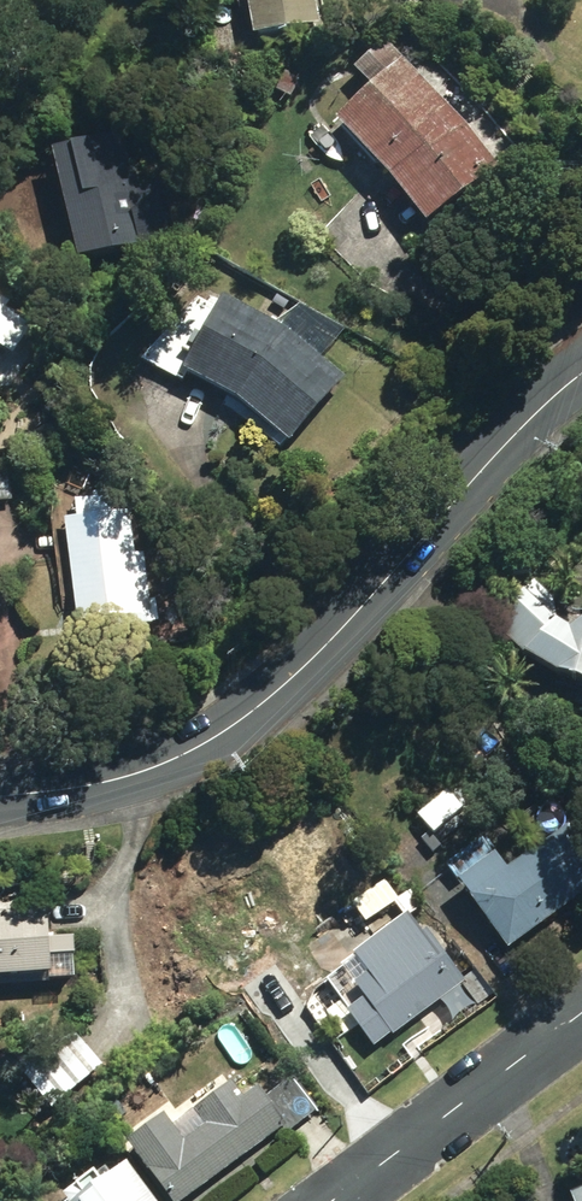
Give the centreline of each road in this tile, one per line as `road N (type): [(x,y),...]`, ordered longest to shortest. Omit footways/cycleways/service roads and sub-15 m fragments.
road 1 (secondary): [(0,802),(142,770),(242,720),(358,613),(581,374)]
road 2 (residential): [(332,1200),(581,1013)]

